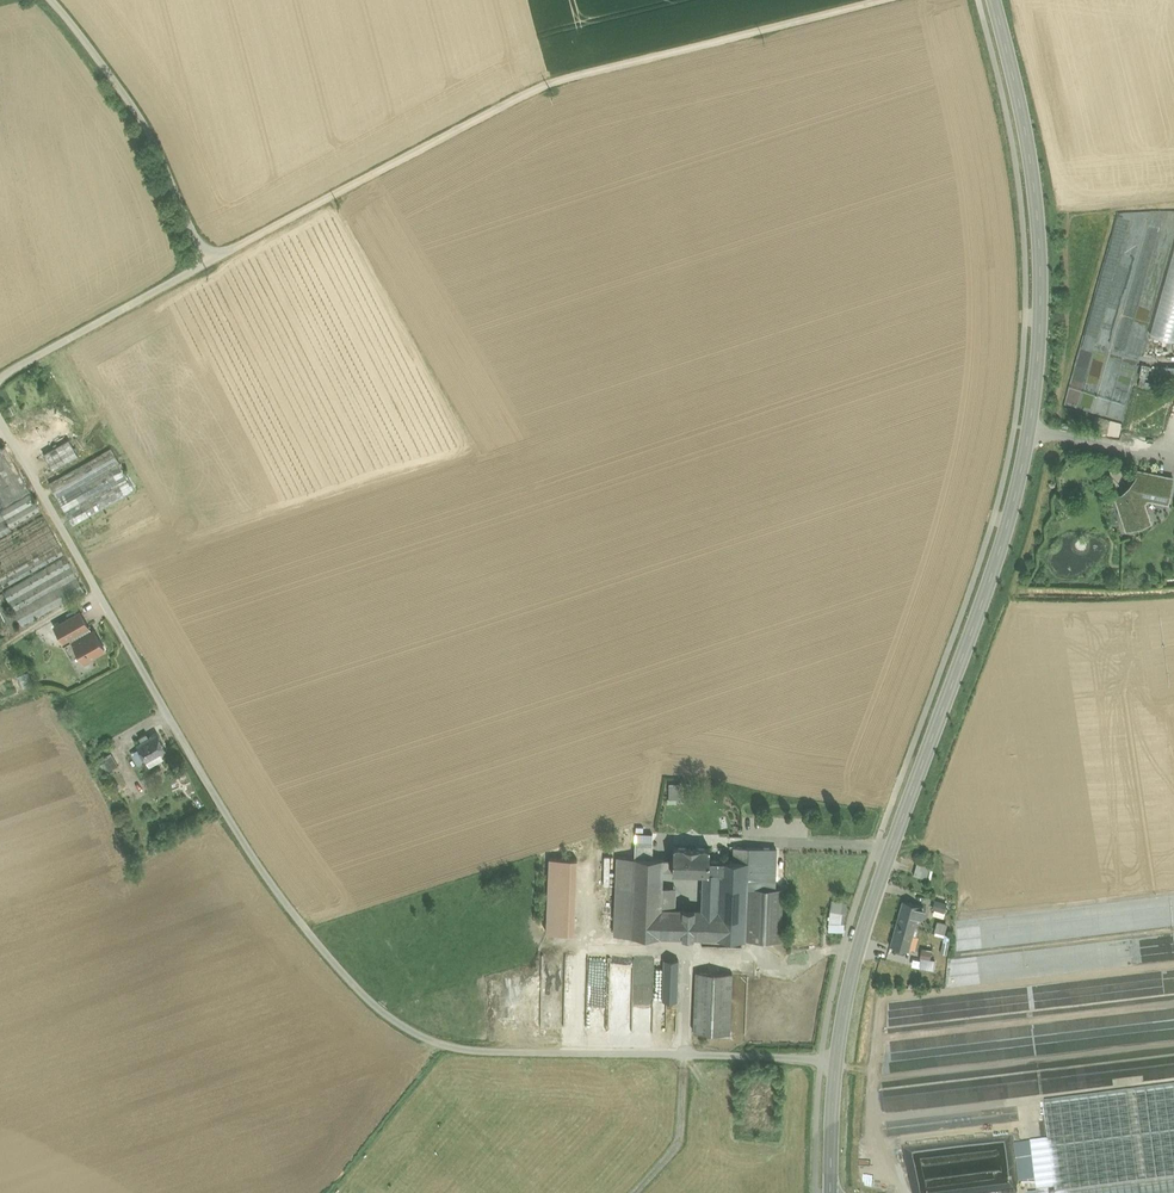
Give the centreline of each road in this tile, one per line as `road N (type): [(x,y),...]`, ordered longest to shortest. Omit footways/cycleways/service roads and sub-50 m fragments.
road 1 (tertiary): [(994,0),(1038,212),(1039,347),(1030,428),(995,568),(857,951),(836,1059),(830,1192)]
road 2 (track): [(0,415),(246,850),(370,1004),(444,1046),(836,1059)]
road 3 (track): [(206,261),(551,82),(883,0)]
road 4 (track): [(206,261),(148,127),(51,0)]
road 5 (track): [(0,376),(206,261)]
road 6 (track): [(684,1053),(683,1143),(637,1192)]
road 7 (track): [(1173,459),(1030,428)]

